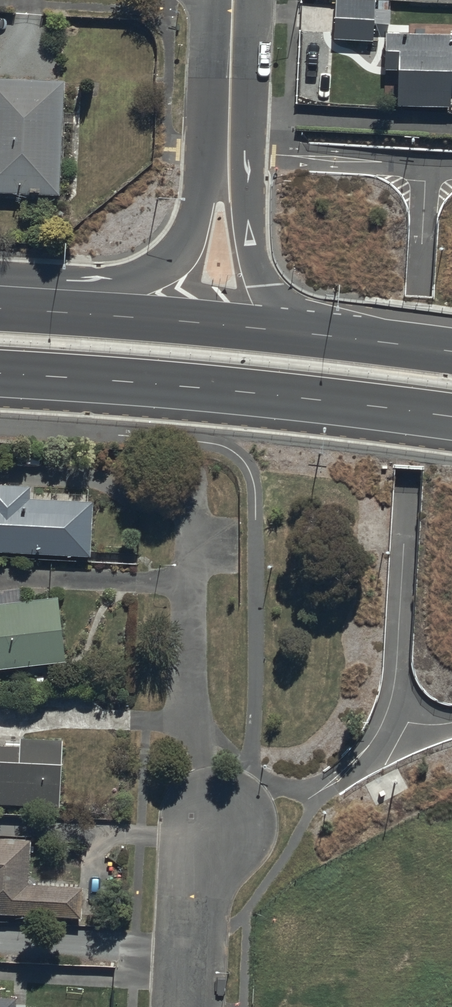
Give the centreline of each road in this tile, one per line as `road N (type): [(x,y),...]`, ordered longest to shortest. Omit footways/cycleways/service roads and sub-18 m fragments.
road 1 (primary): [(451,417),(0,374)]
road 2 (primary): [(0,274),(102,280),(159,272),(190,239),(204,188),(229,152)]
road 3 (primary): [(0,310),(294,332)]
road 4 (primary): [(229,152),(245,192),(255,267),(294,332)]
road 5 (residential): [(190,1006),(213,831)]
road 6 (primary): [(294,332),(451,352)]
road 7 (tertiary): [(233,0),(229,152)]

